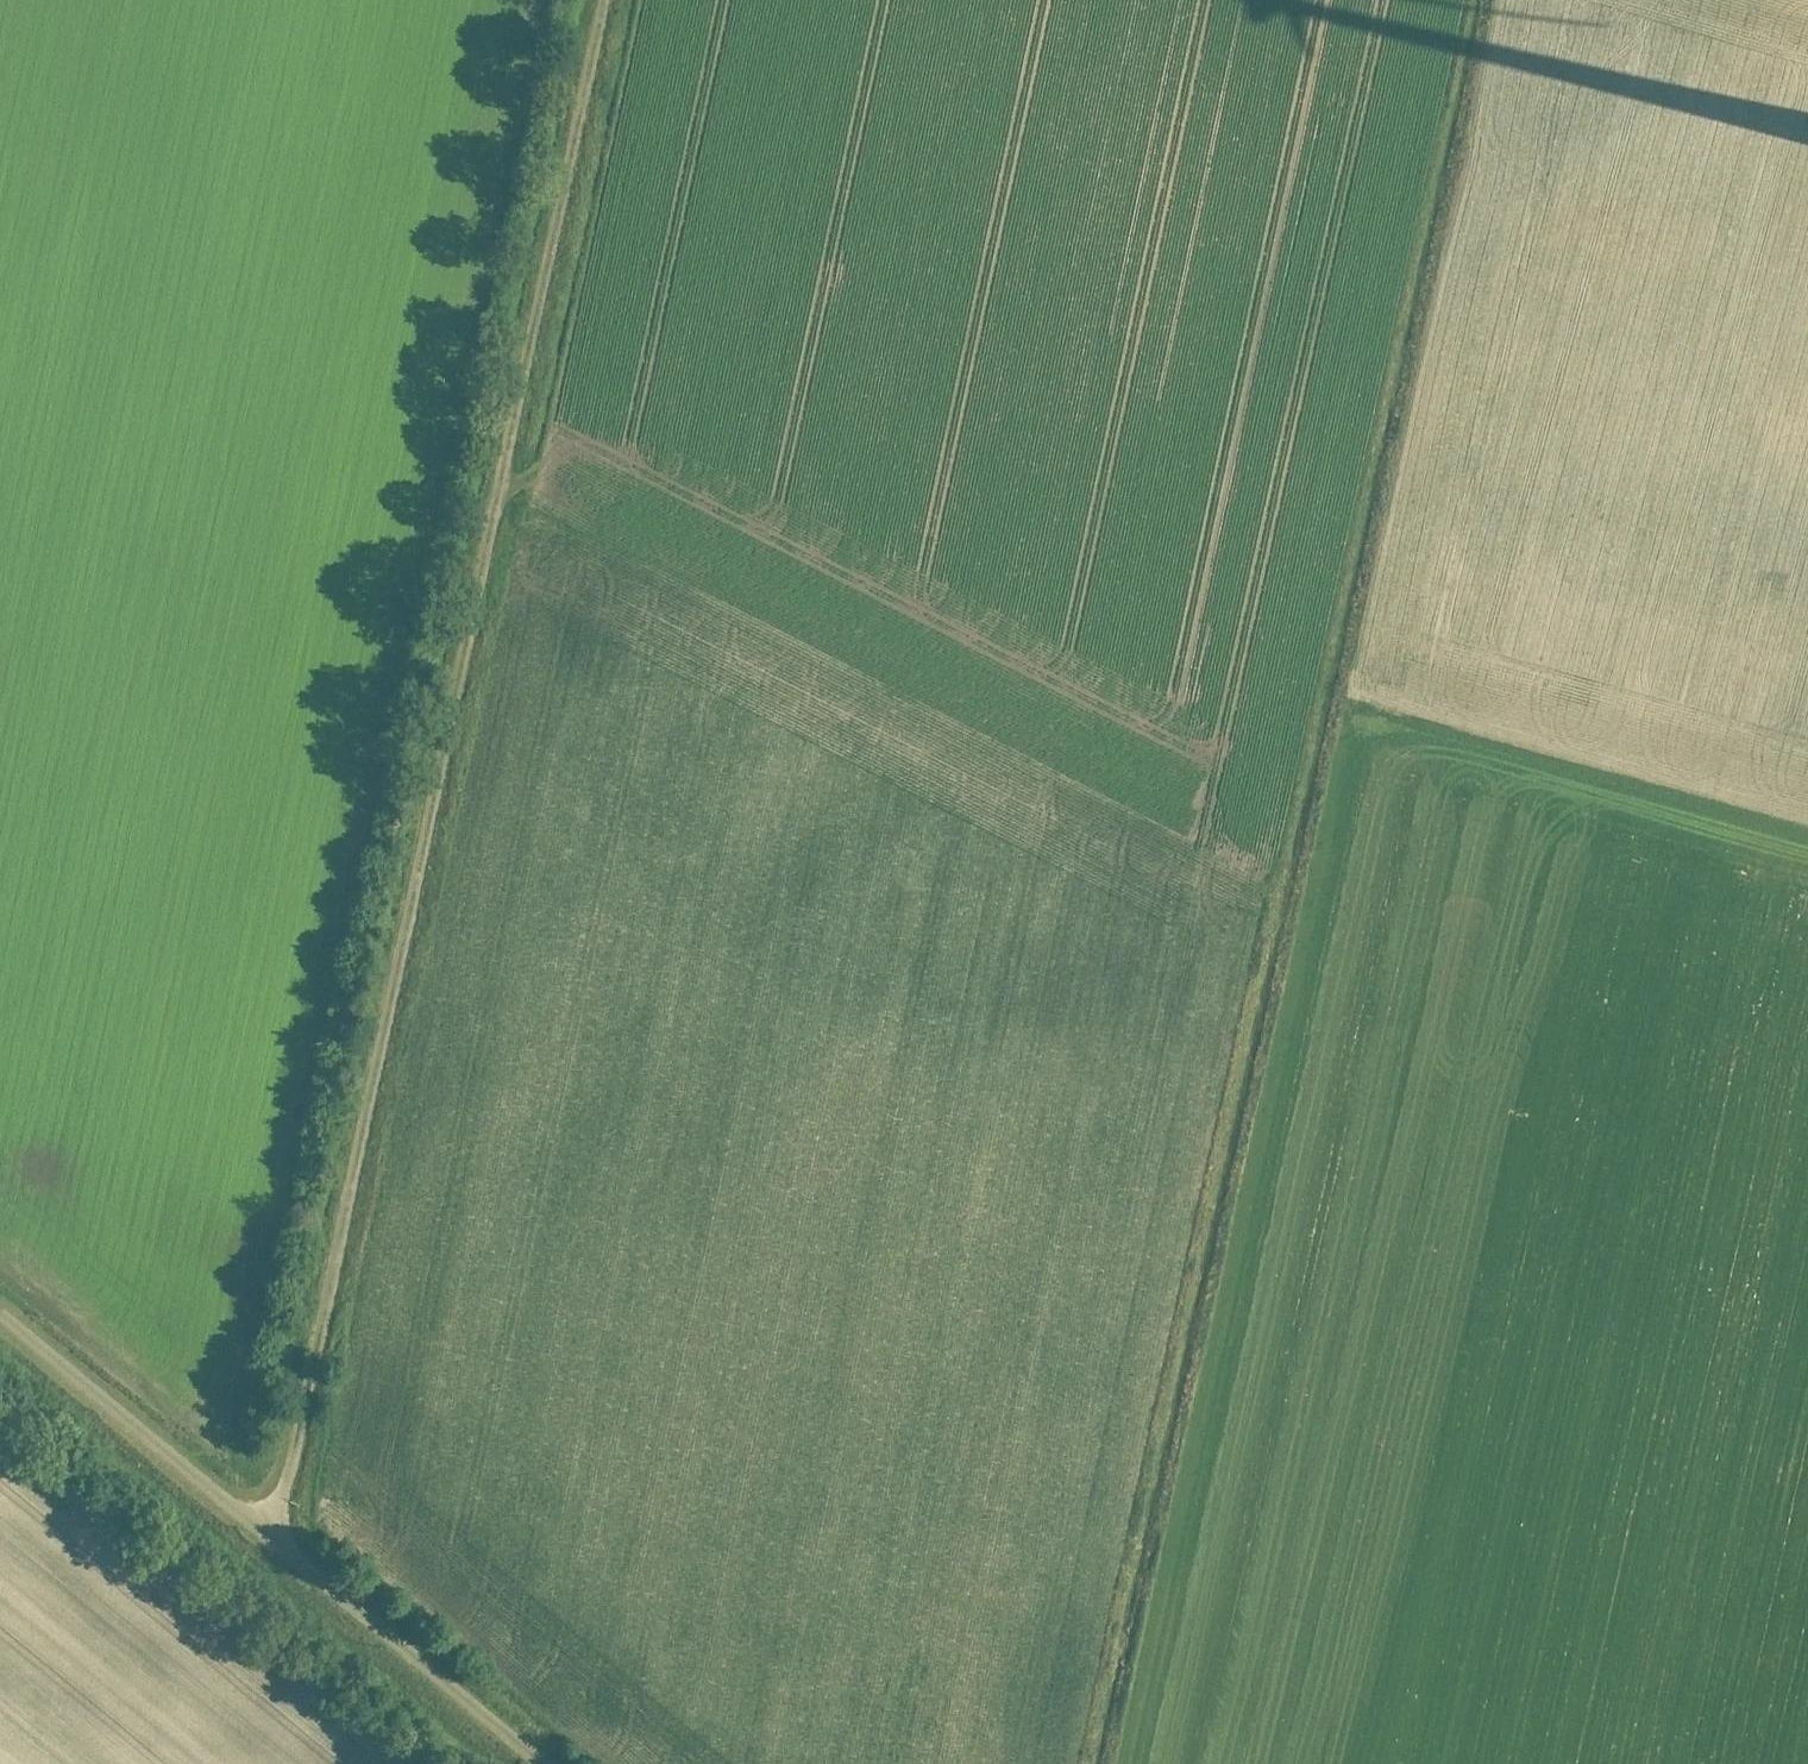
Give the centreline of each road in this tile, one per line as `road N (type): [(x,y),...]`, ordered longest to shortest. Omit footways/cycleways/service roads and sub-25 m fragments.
road 1 (unclassified): [(605,0),(275,1544)]
road 2 (unclassified): [(275,1544),(0,1316)]
road 3 (unclassified): [(545,1763),(275,1544)]

